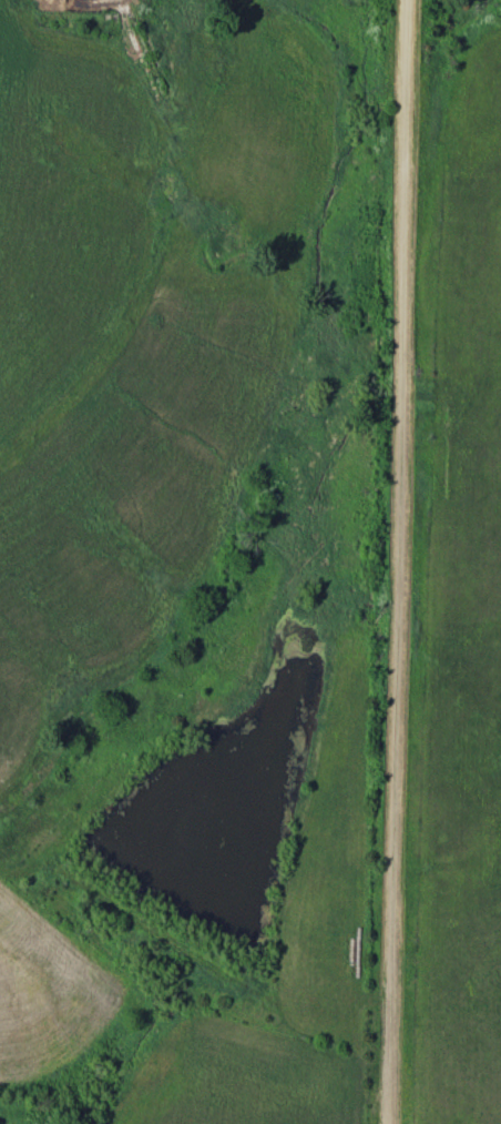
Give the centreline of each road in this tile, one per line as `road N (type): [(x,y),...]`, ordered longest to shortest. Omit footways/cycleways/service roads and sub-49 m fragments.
road 1 (residential): [(391,1123),(406,0)]

